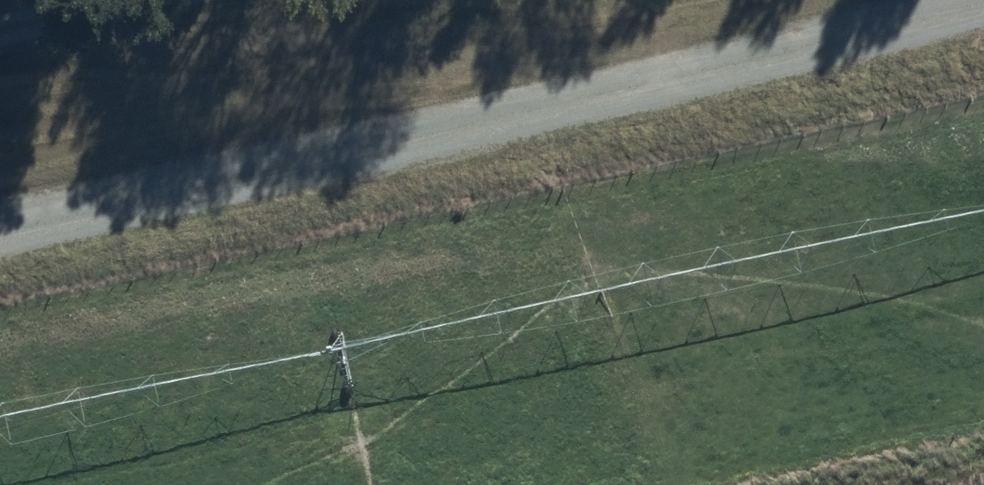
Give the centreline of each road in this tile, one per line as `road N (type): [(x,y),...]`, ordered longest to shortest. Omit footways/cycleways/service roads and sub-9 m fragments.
road 1 (unclassified): [(983,10),(0,227)]
road 2 (track): [(0,48),(687,76)]

